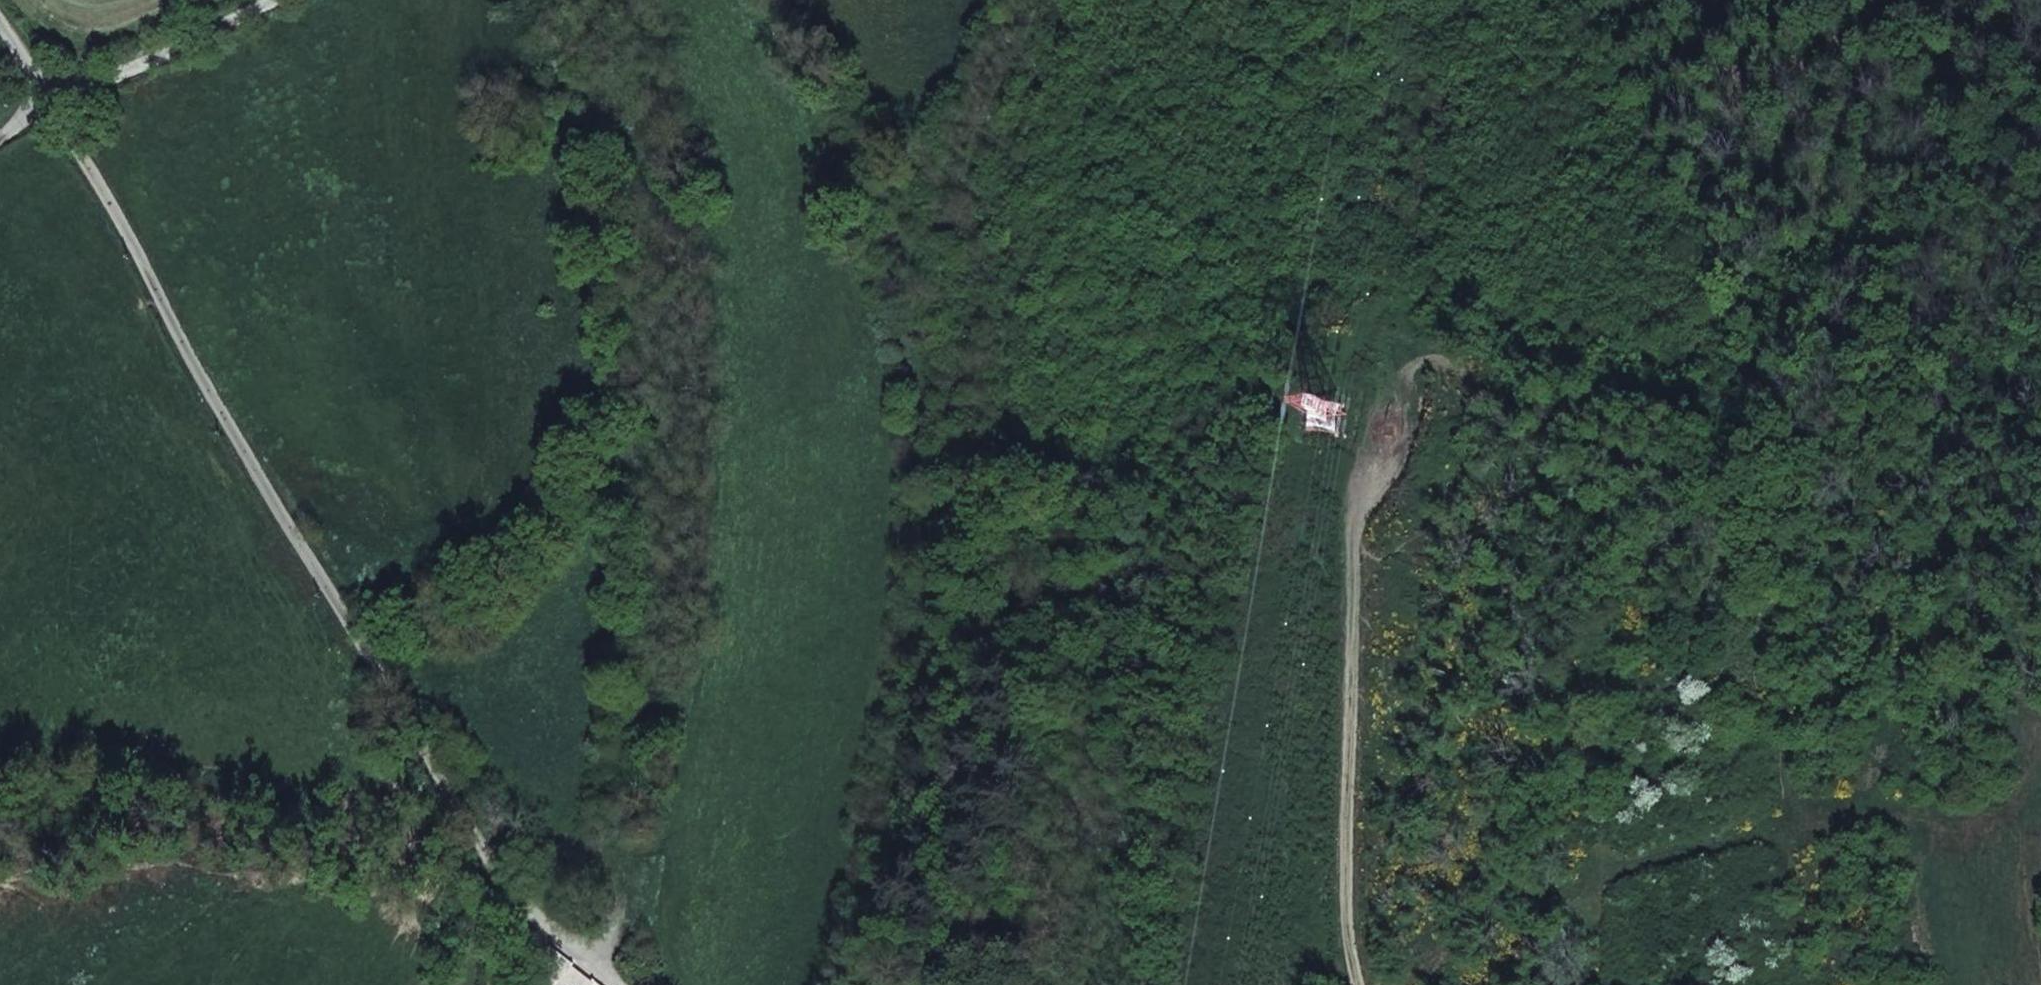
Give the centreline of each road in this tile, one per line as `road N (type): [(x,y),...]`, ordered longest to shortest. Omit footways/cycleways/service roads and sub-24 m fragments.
road 1 (unclassified): [(0,14),(26,42),(299,543),(521,895),(624,984)]
road 2 (track): [(1360,984),(1350,959),(1345,839),(1355,516),(1409,363)]
road 3 (track): [(0,148),(60,104),(278,0)]

